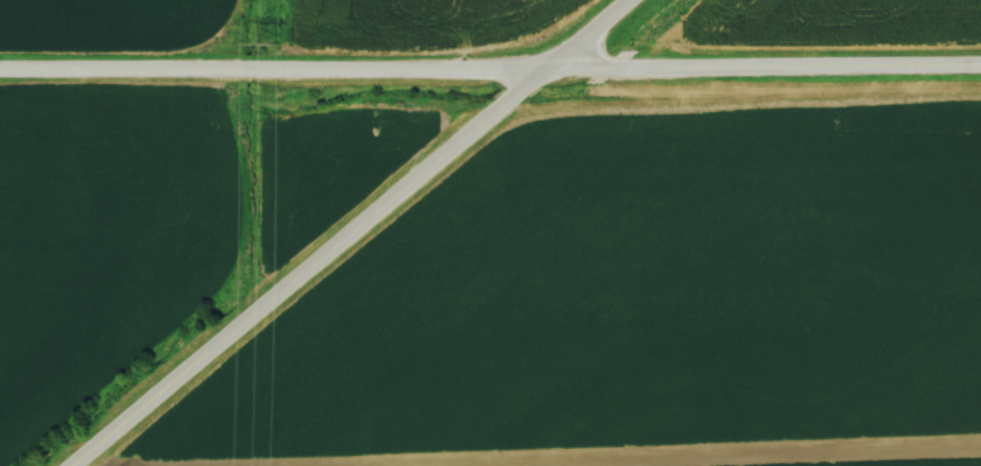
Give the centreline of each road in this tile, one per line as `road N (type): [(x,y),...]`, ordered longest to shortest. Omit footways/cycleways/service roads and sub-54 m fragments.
road 1 (tertiary): [(980,67),(0,71)]
road 2 (tertiary): [(74,465),(628,0)]

